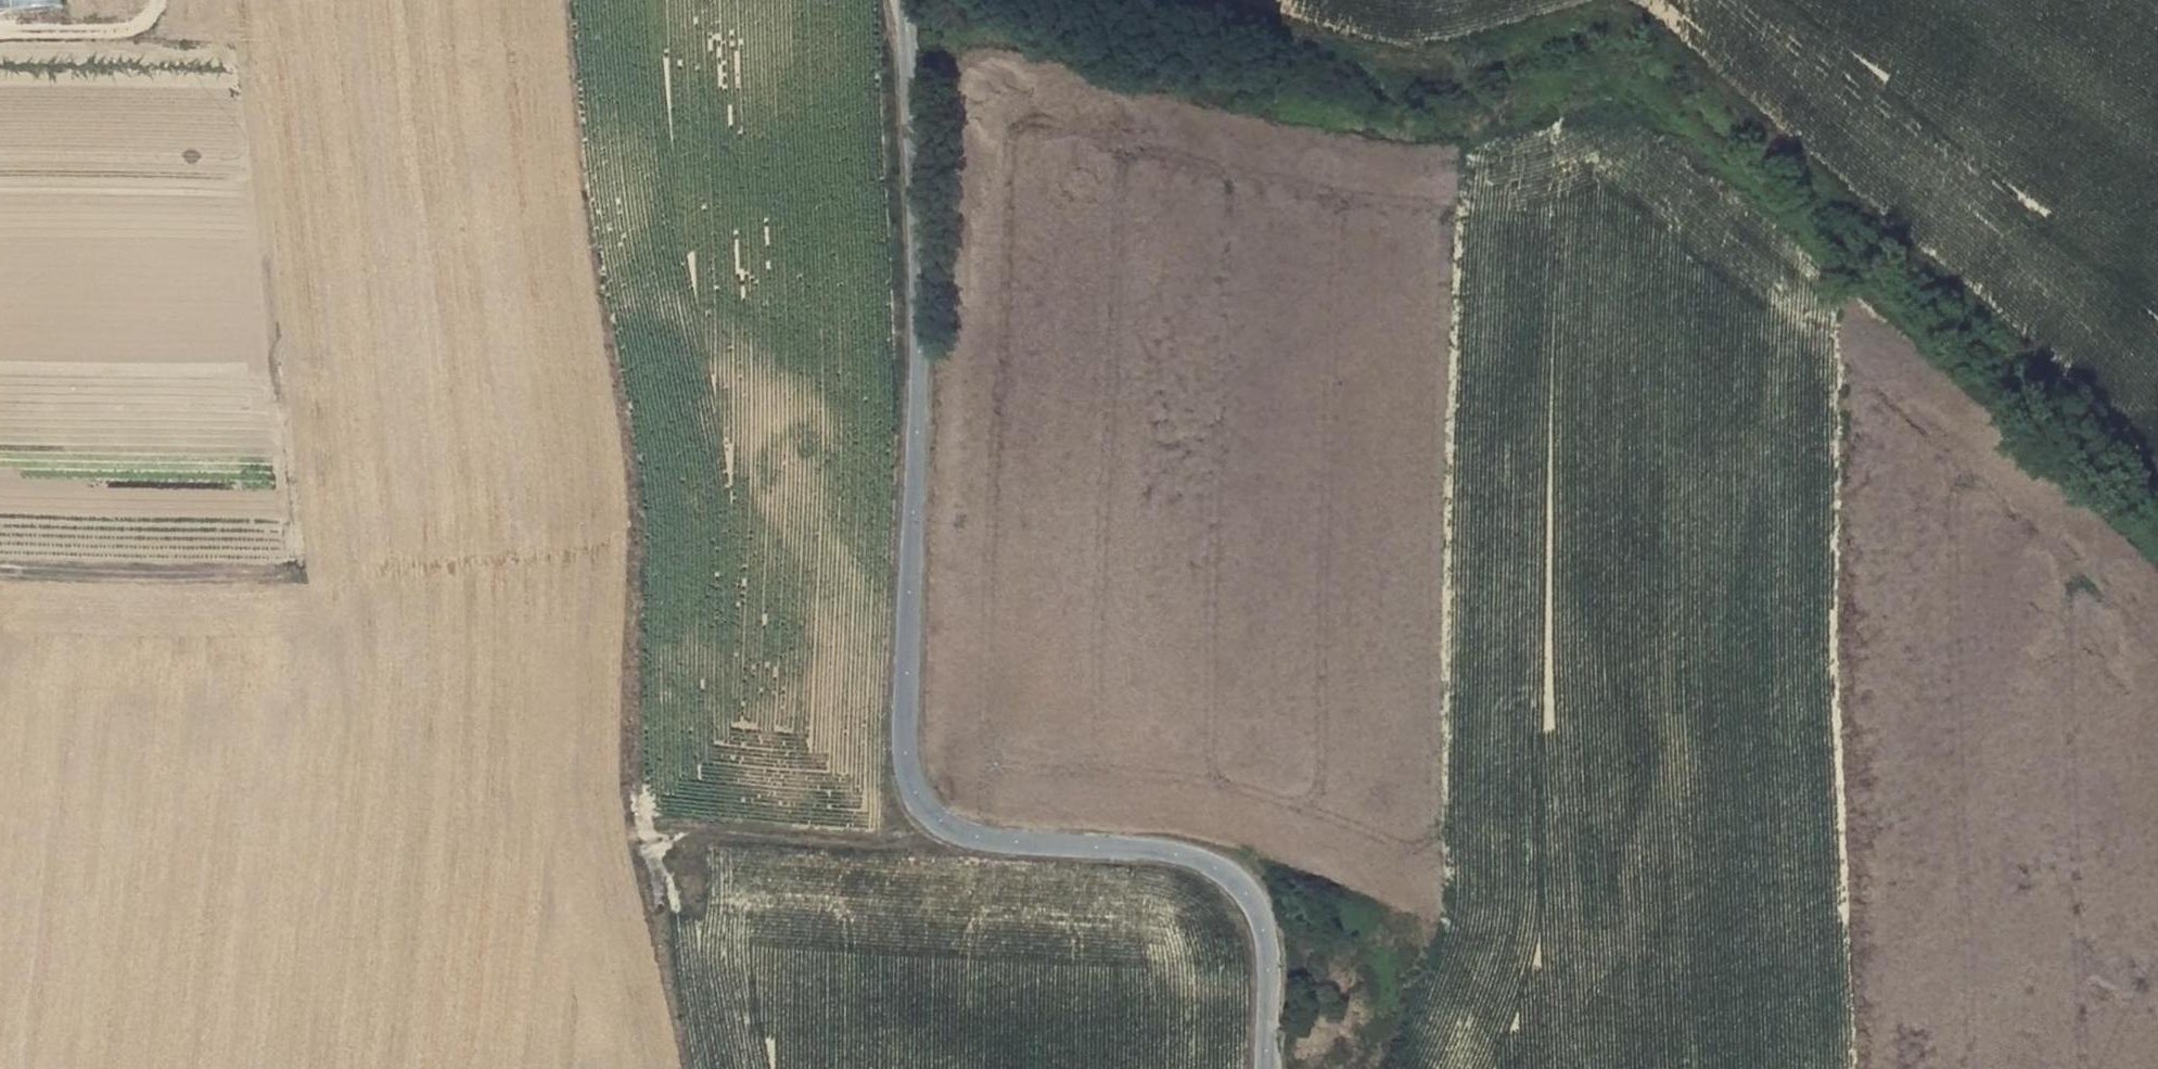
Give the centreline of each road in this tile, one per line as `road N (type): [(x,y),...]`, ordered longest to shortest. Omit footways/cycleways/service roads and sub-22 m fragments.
road 1 (residential): [(904,0),(917,408),(905,711),(910,786),(934,826),(988,844),(1141,848),(1213,864),(1257,904),(1263,1068)]
road 2 (track): [(0,44),(176,36),(172,0)]

